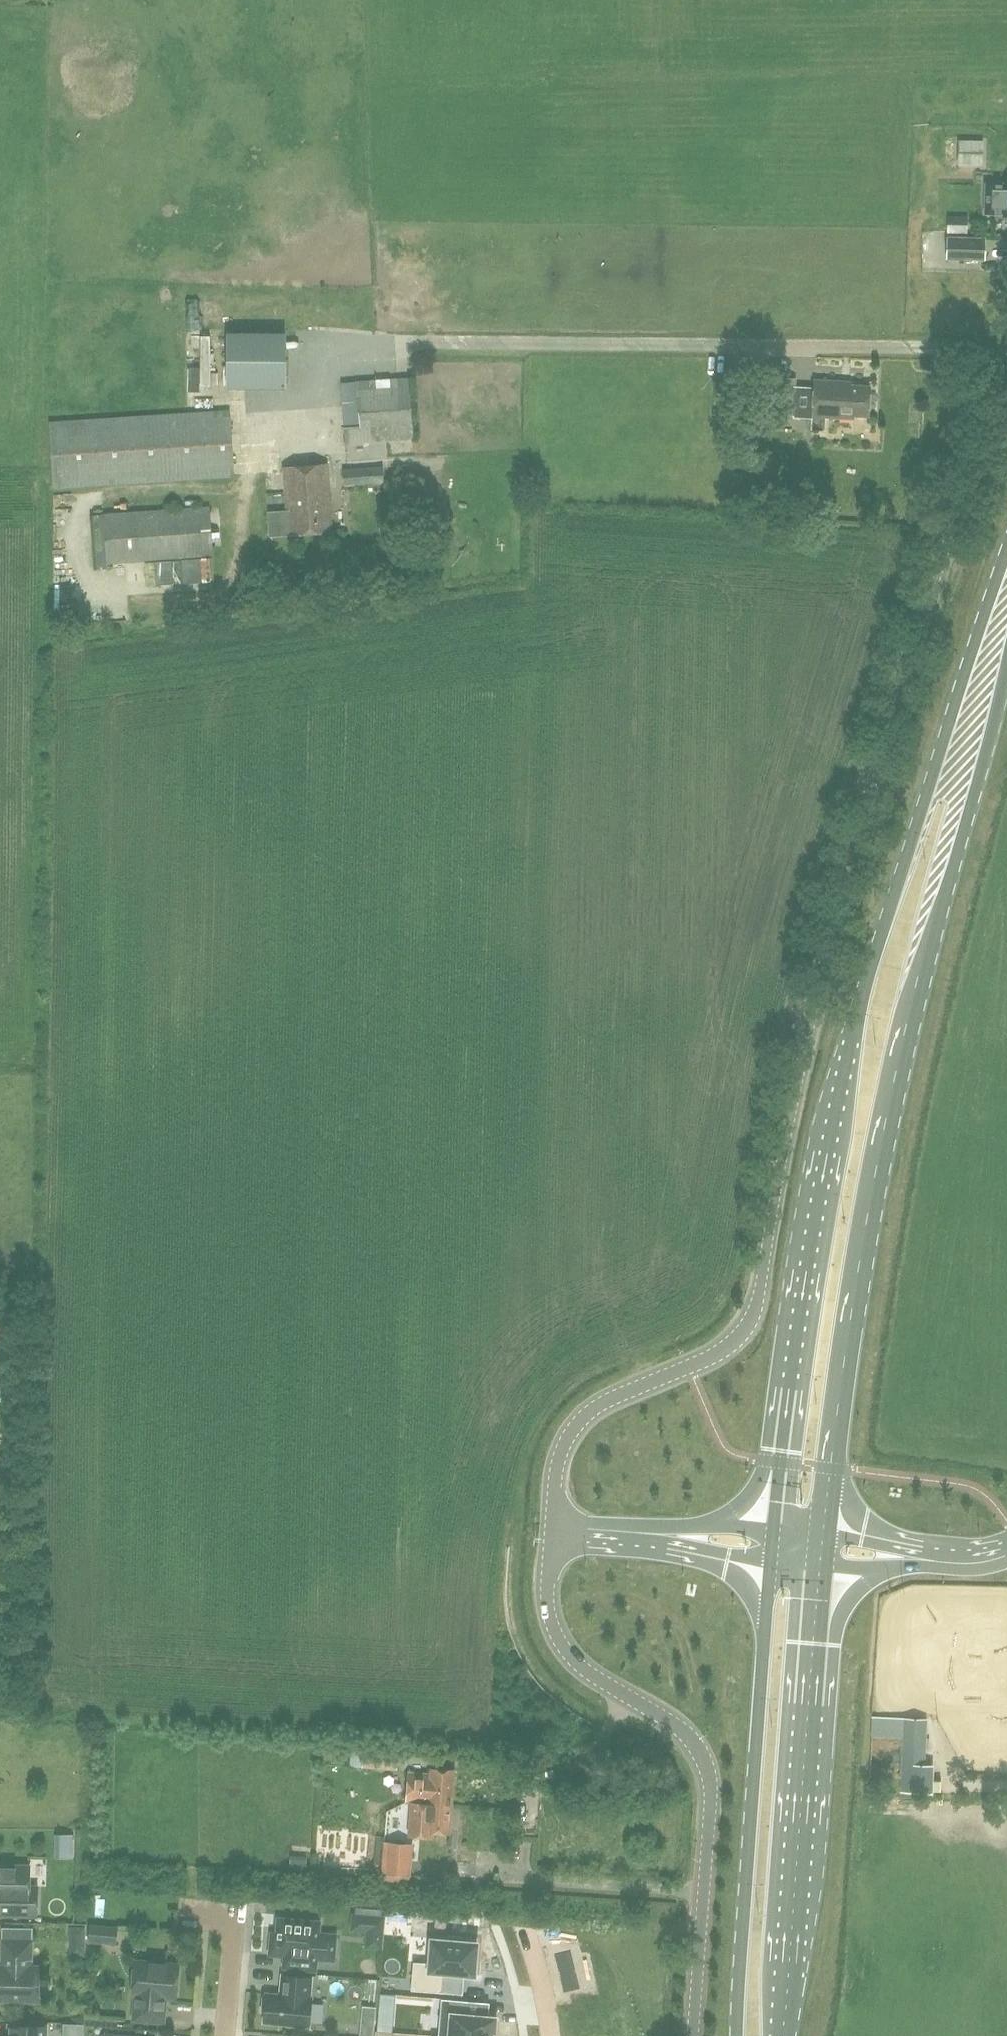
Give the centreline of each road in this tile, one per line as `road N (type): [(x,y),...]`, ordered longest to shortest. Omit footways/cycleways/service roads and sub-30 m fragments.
road 1 (unclassified): [(550,1526),(554,1473),(575,1424),(606,1398),(710,1355),(752,1307),(874,776),(1006,388)]
road 2 (primary): [(1006,576),(936,768),(847,1066),(807,1269),(773,1533)]
road 3 (primary): [(823,1537),(884,1121),(1006,642)]
road 4 (unclassified): [(1006,347),(355,344)]
road 5 (tertiary): [(690,2035),(708,1787),(689,1745),(589,1675),(553,1632),(545,1602),(550,1526)]
road 6 (primary): [(771,1560),(738,2035)]
road 7 (primary): [(783,2035),(821,1564)]
road 8 (residential): [(180,1915),(234,1918),(225,2035)]
road 9 (unclassified): [(961,1562),(823,1537)]
road 10 (unclassified): [(821,1564),(961,1562)]
road 11 (tertiary): [(773,1533),(725,1526),(641,1534)]
road 12 (tertiary): [(641,1534),(771,1560)]

